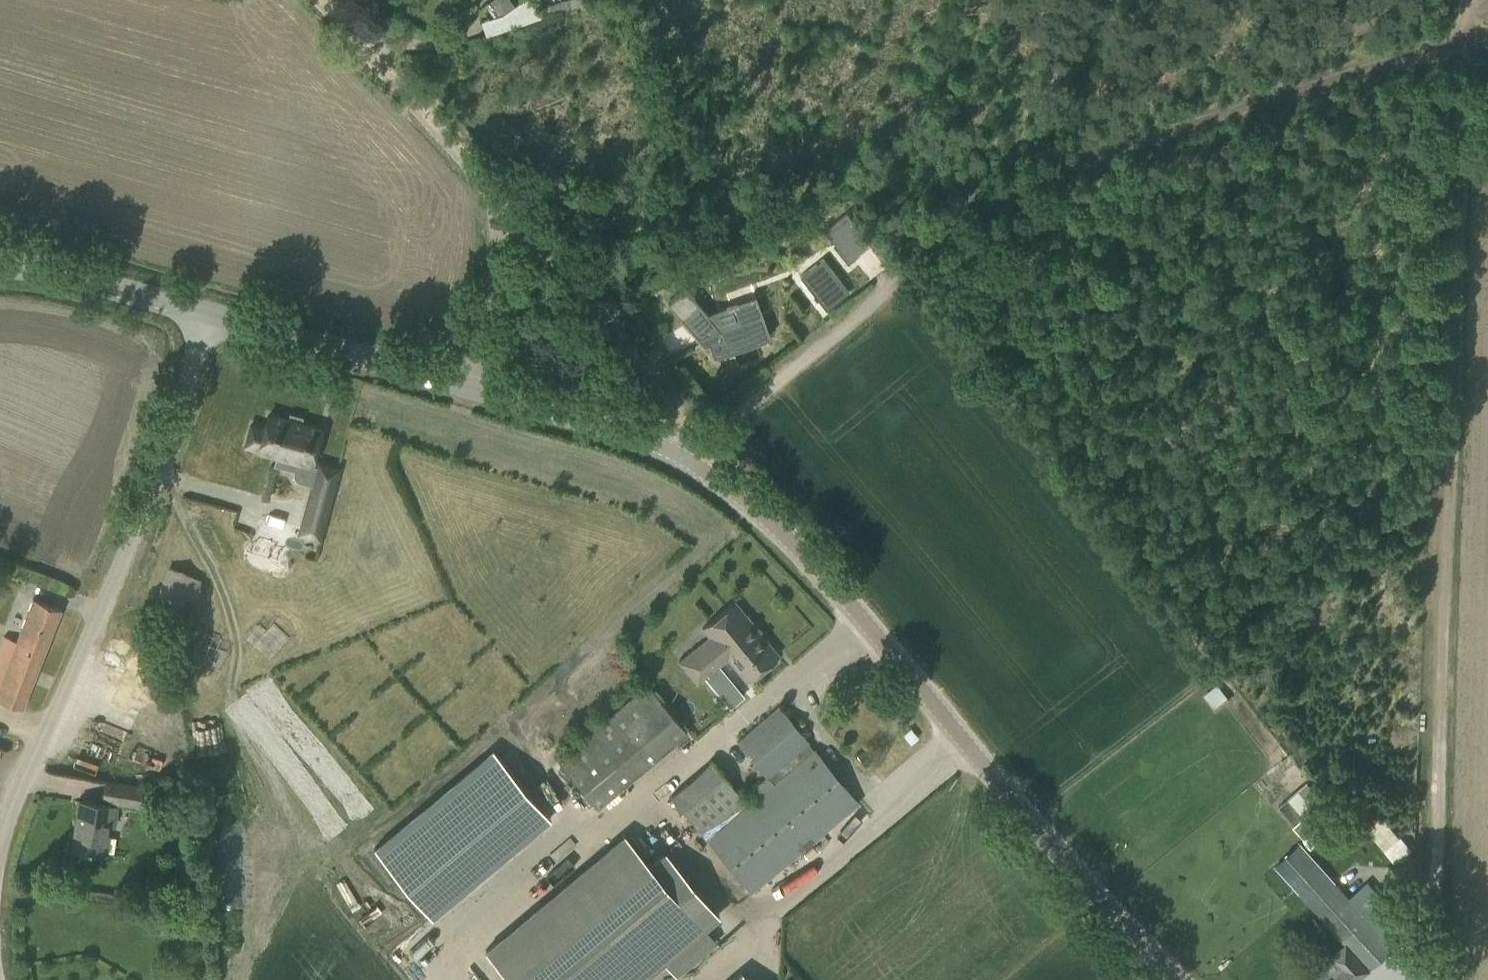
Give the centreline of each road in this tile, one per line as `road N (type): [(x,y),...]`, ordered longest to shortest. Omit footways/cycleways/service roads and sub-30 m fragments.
road 1 (tertiary): [(1179,979),(747,501),(654,444),(466,385)]
road 2 (track): [(1461,40),(1440,979)]
road 3 (track): [(668,451),(727,427),(844,331),(961,214),(1036,170),(1461,40)]
road 4 (unclassified): [(0,874),(11,822),(213,316)]
road 5 (unclassified): [(466,385),(502,241),(483,177),(321,0)]
road 6 (tertiary): [(466,385),(213,316)]
road 7 (tertiary): [(213,316),(58,269),(0,270)]
road 8 (track): [(607,313),(702,434)]

